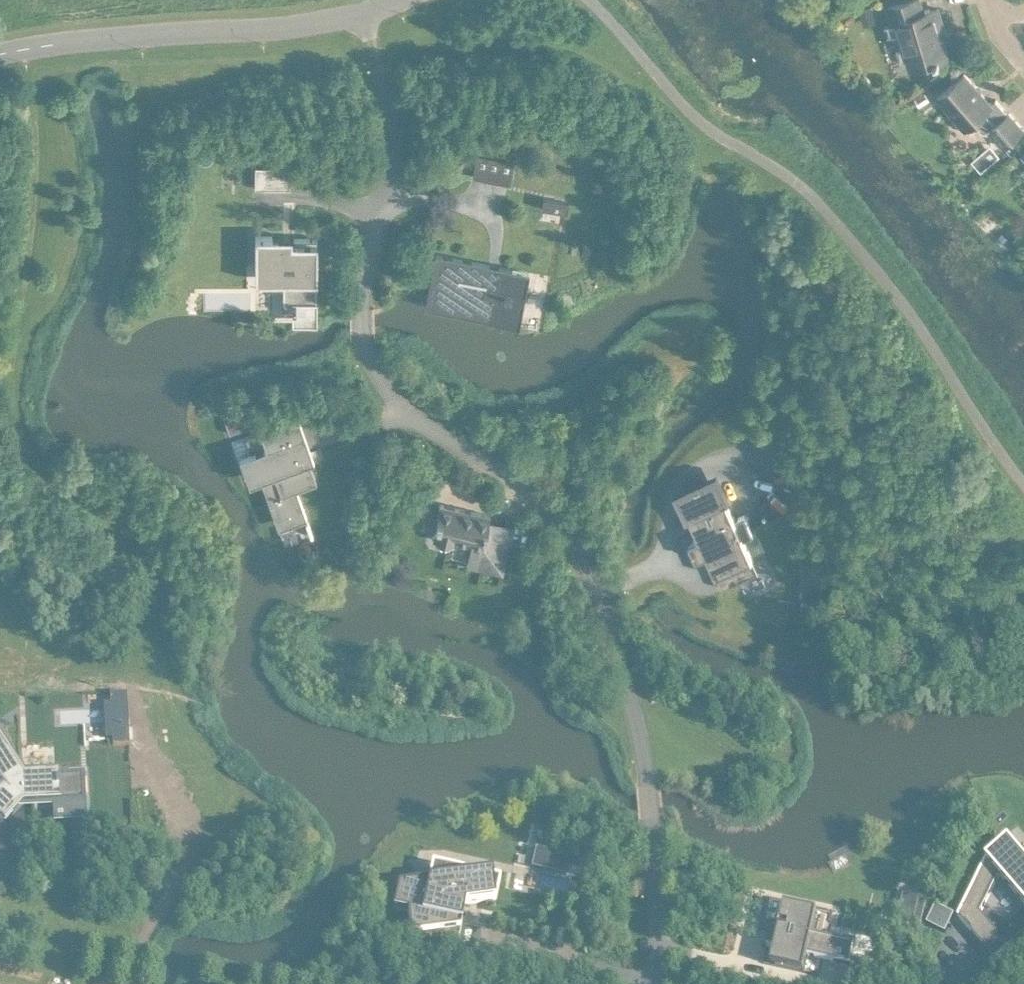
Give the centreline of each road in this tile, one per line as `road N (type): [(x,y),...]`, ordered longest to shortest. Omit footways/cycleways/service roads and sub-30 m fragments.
road 1 (residential): [(661,983),(655,774),(603,591),(557,518),(457,454),(386,389),(378,369),(373,307),(407,171),(393,75)]
road 2 (residential): [(0,70),(324,39),(377,29),(450,0)]

